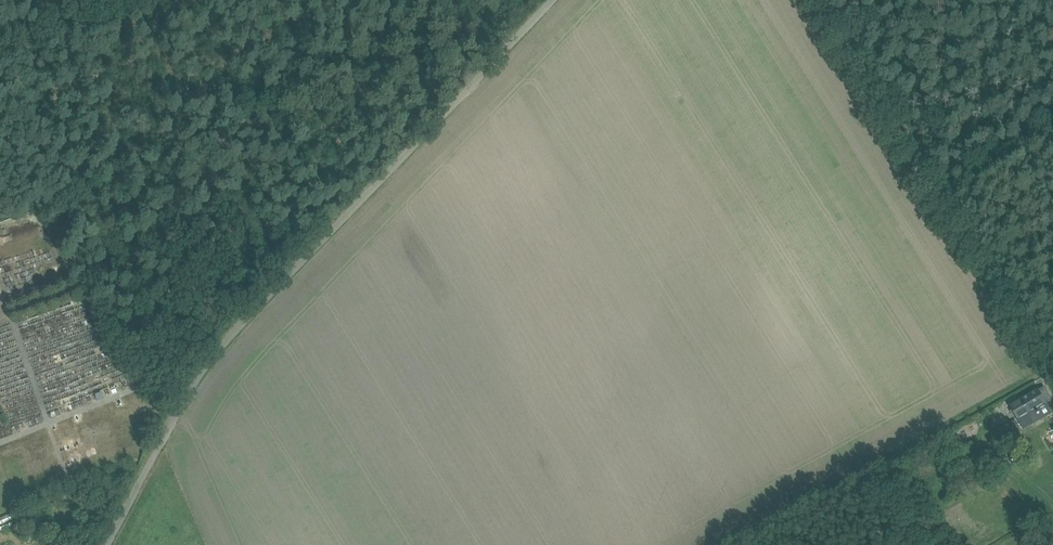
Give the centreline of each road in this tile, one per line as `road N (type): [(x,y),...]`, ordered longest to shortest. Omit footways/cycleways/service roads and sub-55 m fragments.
road 1 (unclassified): [(109,544),(216,354),(553,0)]
road 2 (unclassified): [(942,195),(815,0)]
road 3 (unclassified): [(1052,374),(942,195)]
road 4 (unclassified): [(942,195),(1052,126)]

